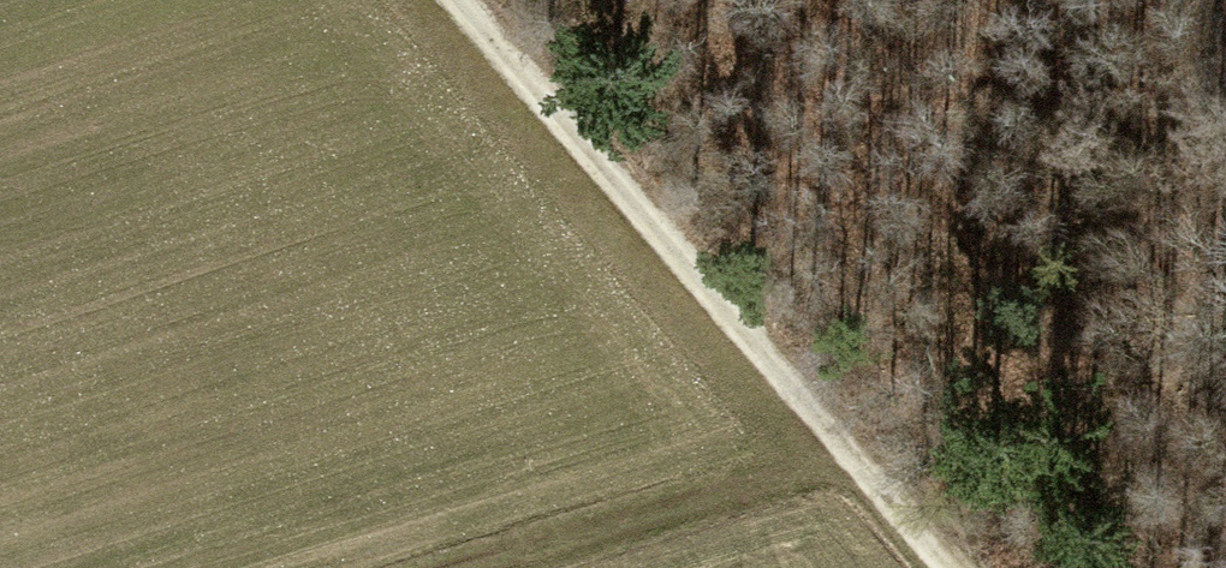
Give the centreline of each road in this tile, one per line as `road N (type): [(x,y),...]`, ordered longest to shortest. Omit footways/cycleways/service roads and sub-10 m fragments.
road 1 (track): [(952,567),(458,0)]
road 2 (track): [(463,567),(852,453)]

